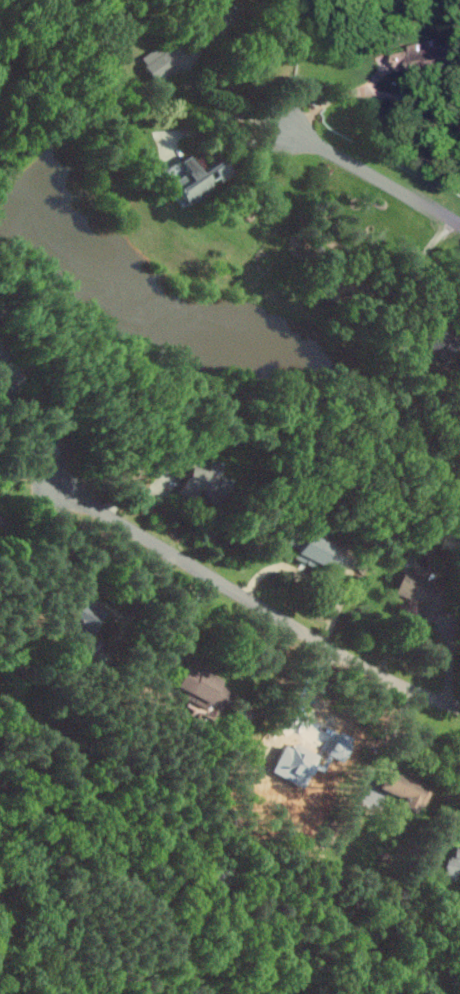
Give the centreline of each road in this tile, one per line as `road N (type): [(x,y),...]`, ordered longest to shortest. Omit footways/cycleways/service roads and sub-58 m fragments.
road 1 (residential): [(392,681),(60,487)]
road 2 (residential): [(459,229),(290,128)]

